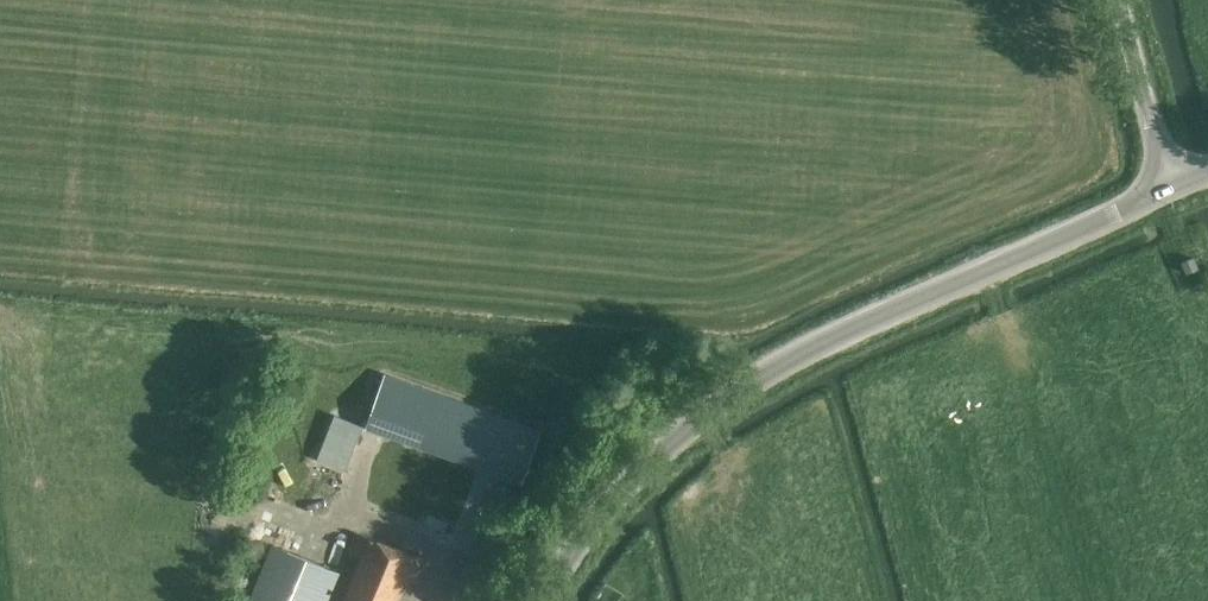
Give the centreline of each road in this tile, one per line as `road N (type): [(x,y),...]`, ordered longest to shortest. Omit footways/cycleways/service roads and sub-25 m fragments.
road 1 (unclassified): [(534,600),(633,460),(693,413),(1170,191)]
road 2 (unclassified): [(1170,191),(1121,0)]

